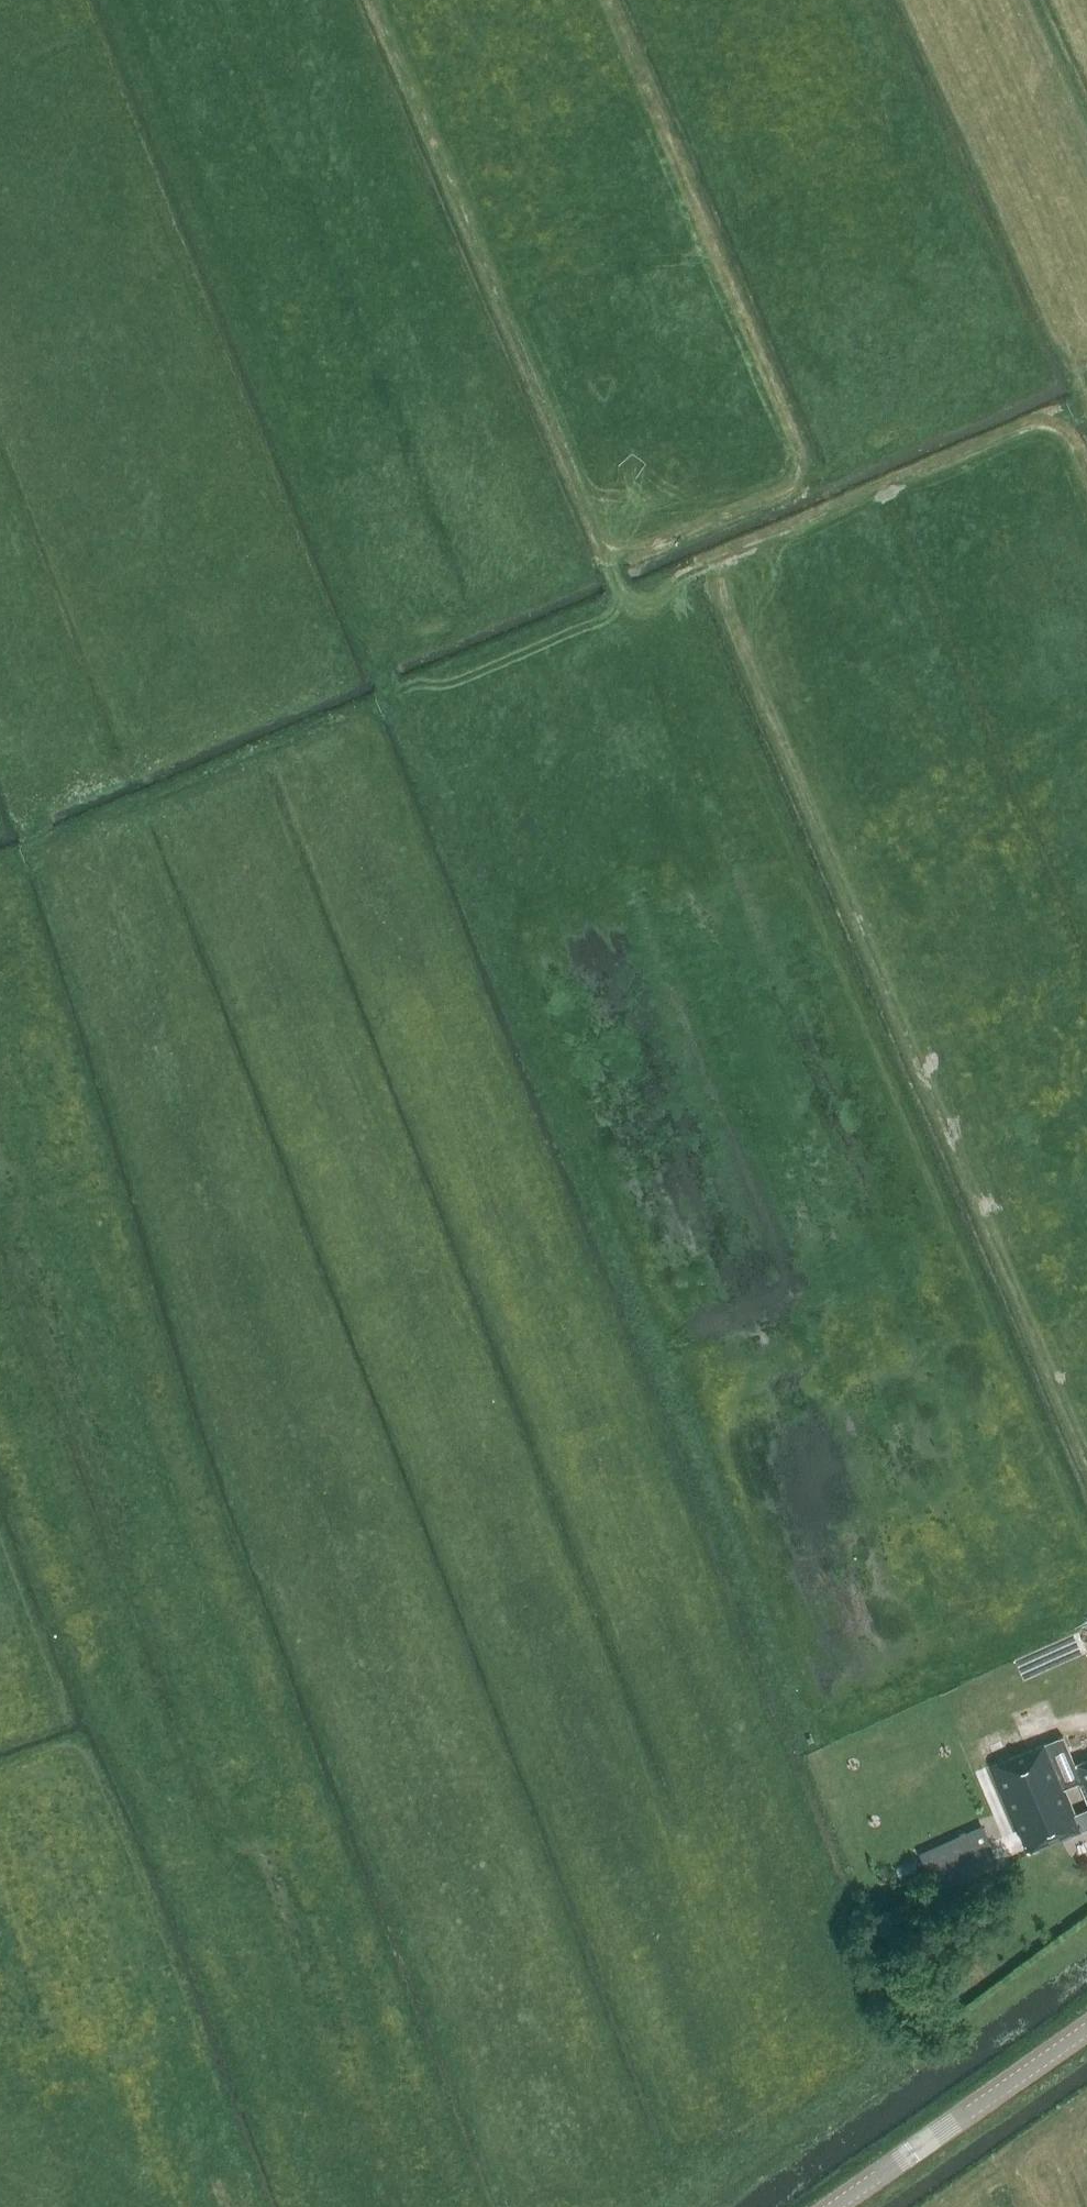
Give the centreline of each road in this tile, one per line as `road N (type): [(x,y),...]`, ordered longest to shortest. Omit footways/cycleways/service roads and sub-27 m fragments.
road 1 (tertiary): [(839,2206),(1086,2034)]

